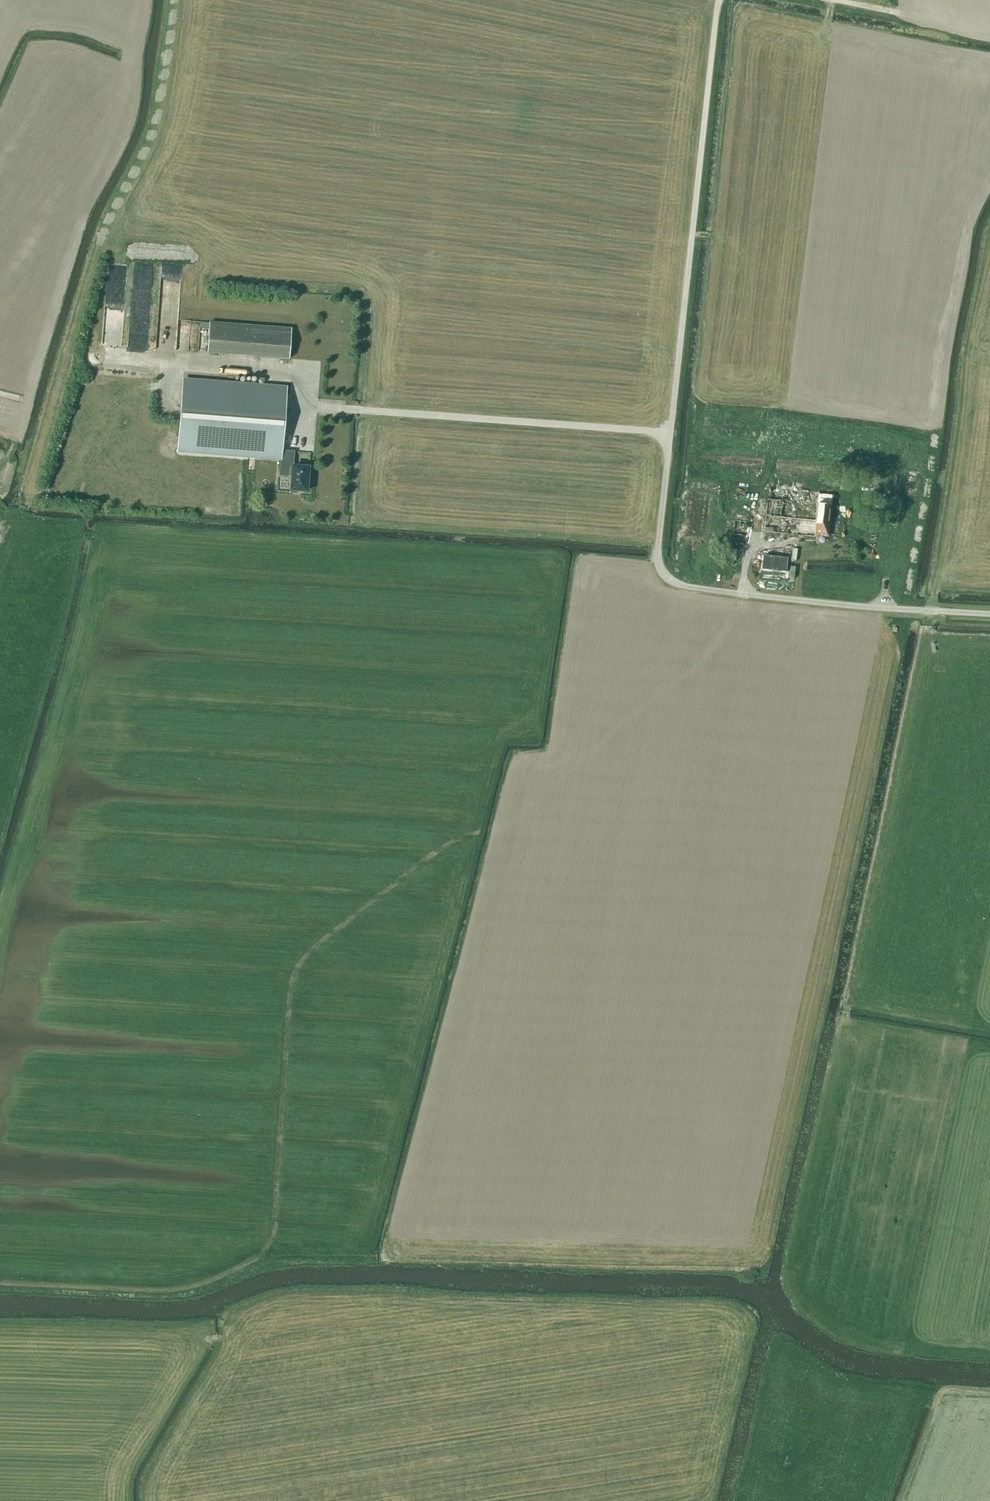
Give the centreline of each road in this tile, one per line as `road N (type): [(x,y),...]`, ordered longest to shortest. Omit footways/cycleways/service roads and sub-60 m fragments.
road 1 (unclassified): [(989,614),(743,595),(668,580),(658,544),(670,433)]

